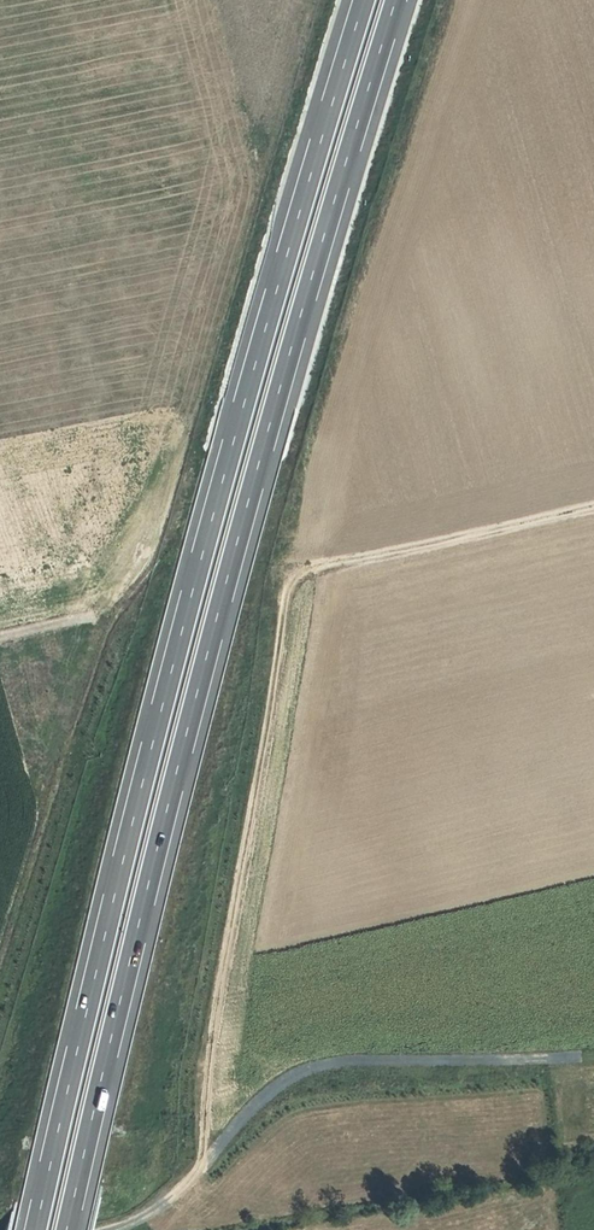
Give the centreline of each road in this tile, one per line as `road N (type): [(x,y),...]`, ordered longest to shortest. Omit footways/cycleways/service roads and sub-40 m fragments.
road 1 (motorway): [(61,1229),(223,577),(395,0)]
road 2 (motorway): [(362,0),(196,558),(29,1229)]
road 3 (track): [(593,508),(328,563),(294,578),(231,926),(197,1173)]
road 4 (track): [(100,1229),(173,1195),(254,1104),(312,1066),(593,1050)]
road 5 (track): [(118,597),(0,625)]

